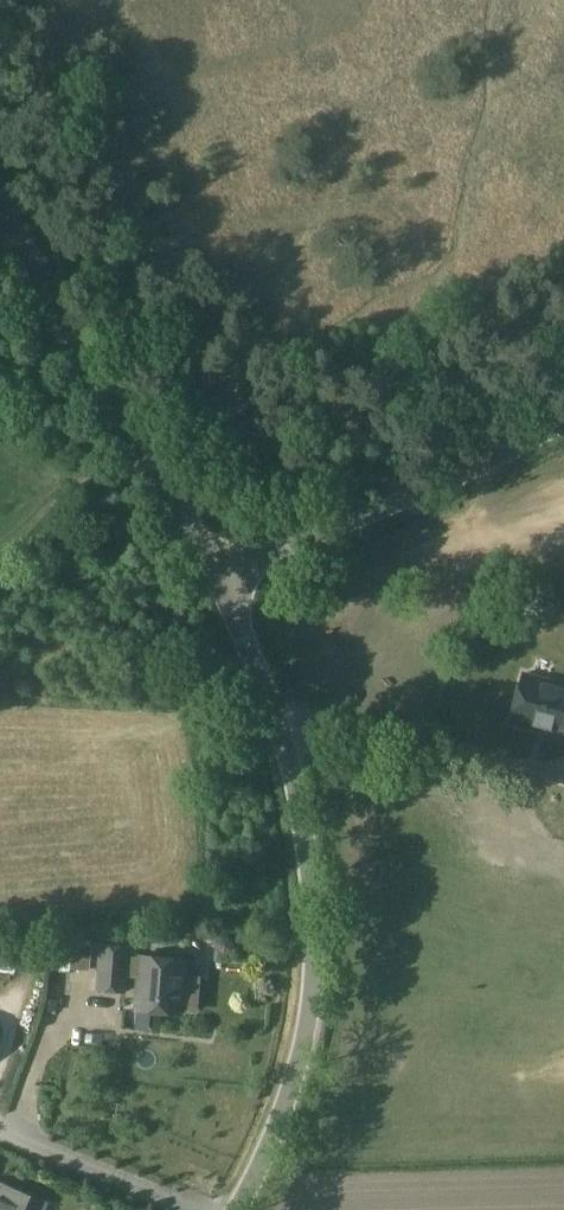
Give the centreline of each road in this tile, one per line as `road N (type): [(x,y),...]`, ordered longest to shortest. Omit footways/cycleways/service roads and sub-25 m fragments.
road 1 (unclassified): [(237,1209),(292,1089),(315,945),(301,808),(285,739),(219,578)]
road 2 (unclassified): [(219,578),(0,199)]
road 3 (unclassified): [(219,578),(400,505),(563,424)]

